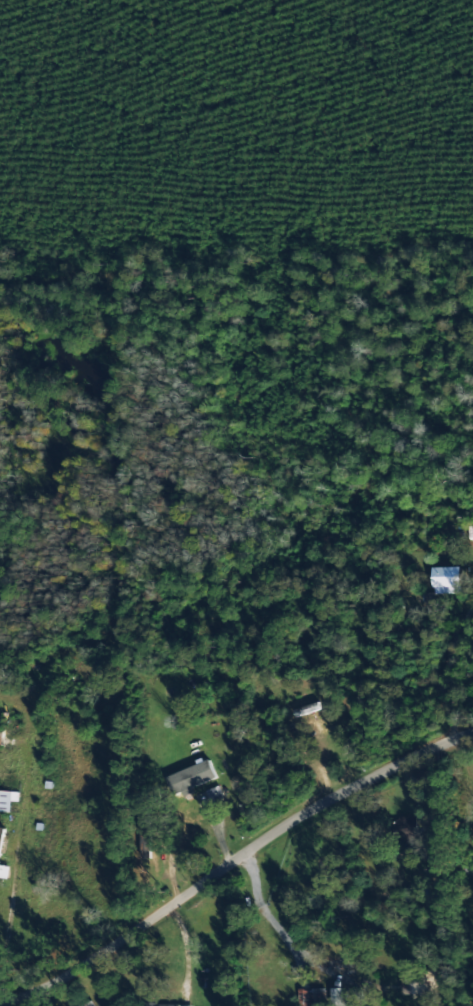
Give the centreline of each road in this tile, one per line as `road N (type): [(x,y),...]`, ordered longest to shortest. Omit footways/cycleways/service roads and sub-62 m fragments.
road 1 (residential): [(0,1005),(59,984),(327,805),(472,735)]

